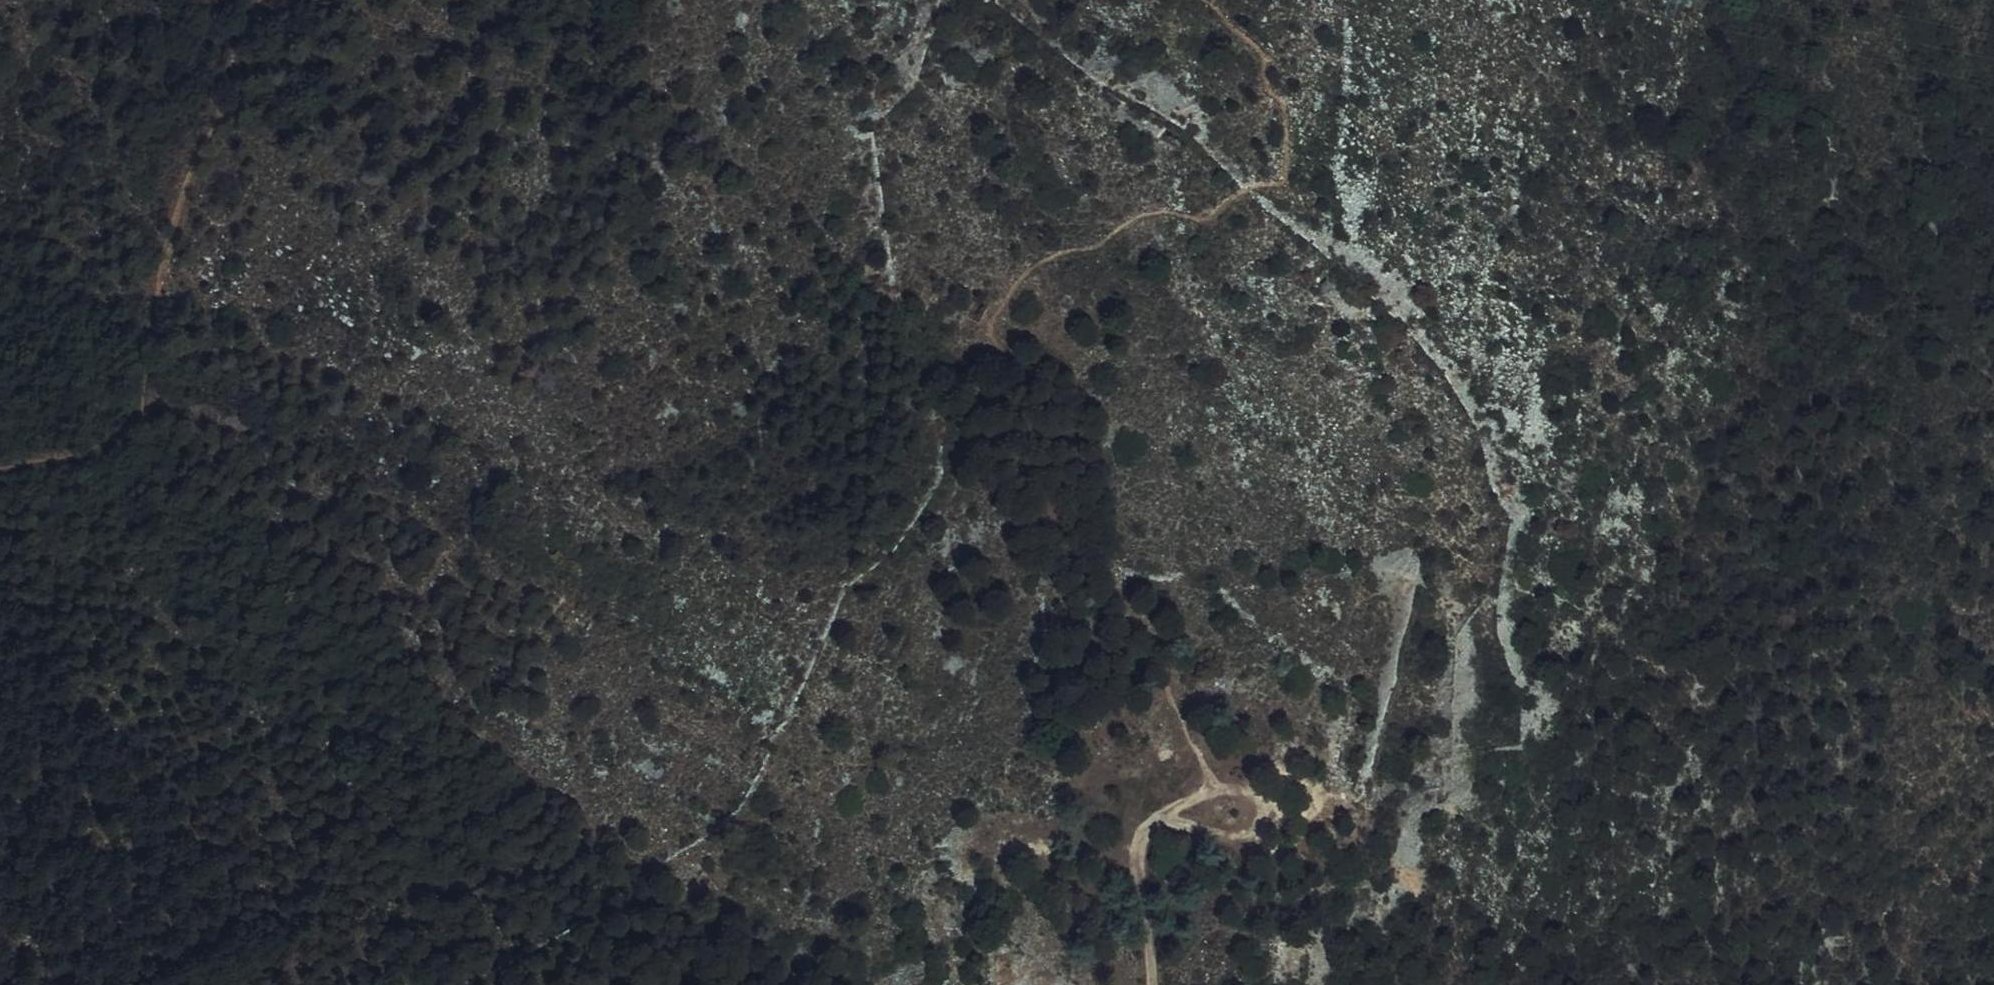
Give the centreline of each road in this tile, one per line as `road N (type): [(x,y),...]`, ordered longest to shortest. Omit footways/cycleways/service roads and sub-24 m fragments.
road 1 (track): [(1210,791),(1166,812),(1141,840),(1154,984)]
road 2 (track): [(1210,791),(1237,787),(1261,795),(1261,828),(1213,831),(1166,812)]

